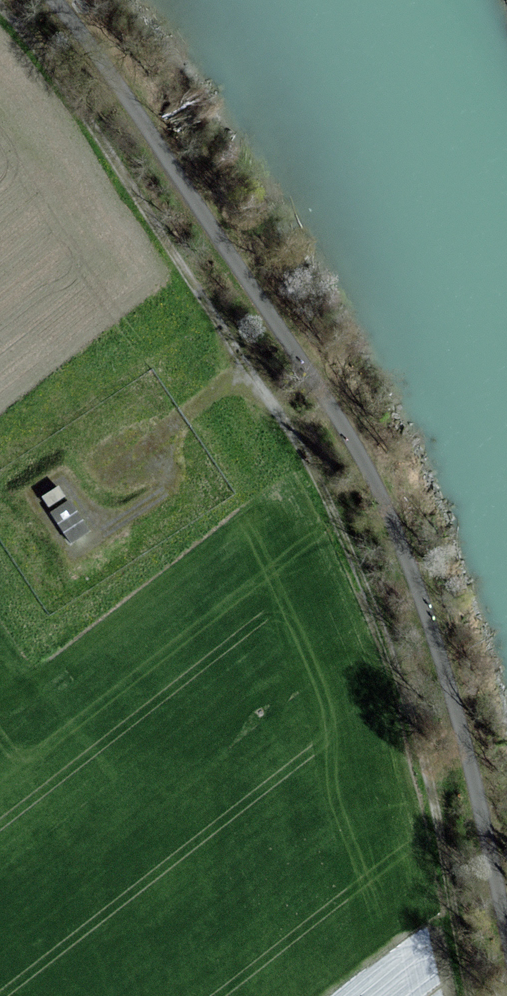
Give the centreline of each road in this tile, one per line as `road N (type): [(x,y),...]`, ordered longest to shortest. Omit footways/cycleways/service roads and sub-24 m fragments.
road 1 (track): [(54,0),(306,367),(378,489),(451,694),(506,933)]
road 2 (track): [(473,995),(432,789),(387,634),(286,423),(217,321),(183,325),(0,479)]
road 3 (track): [(0,6),(93,124),(221,328),(229,354),(228,377),(206,405),(116,471)]

